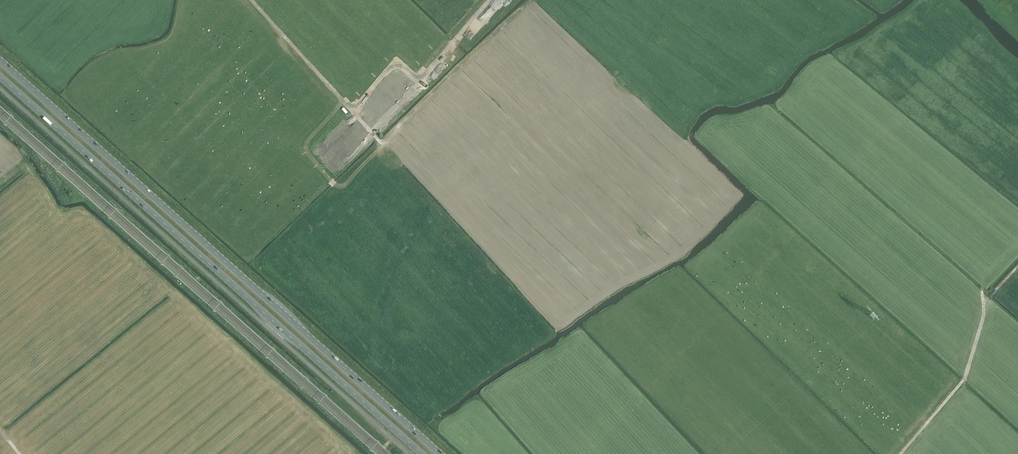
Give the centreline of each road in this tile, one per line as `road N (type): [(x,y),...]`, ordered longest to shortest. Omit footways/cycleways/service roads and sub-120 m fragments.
road 1 (primary): [(440,453),(0,60)]
road 2 (primary): [(0,77),(422,453)]
road 3 (track): [(900,453),(965,379),(986,282)]

